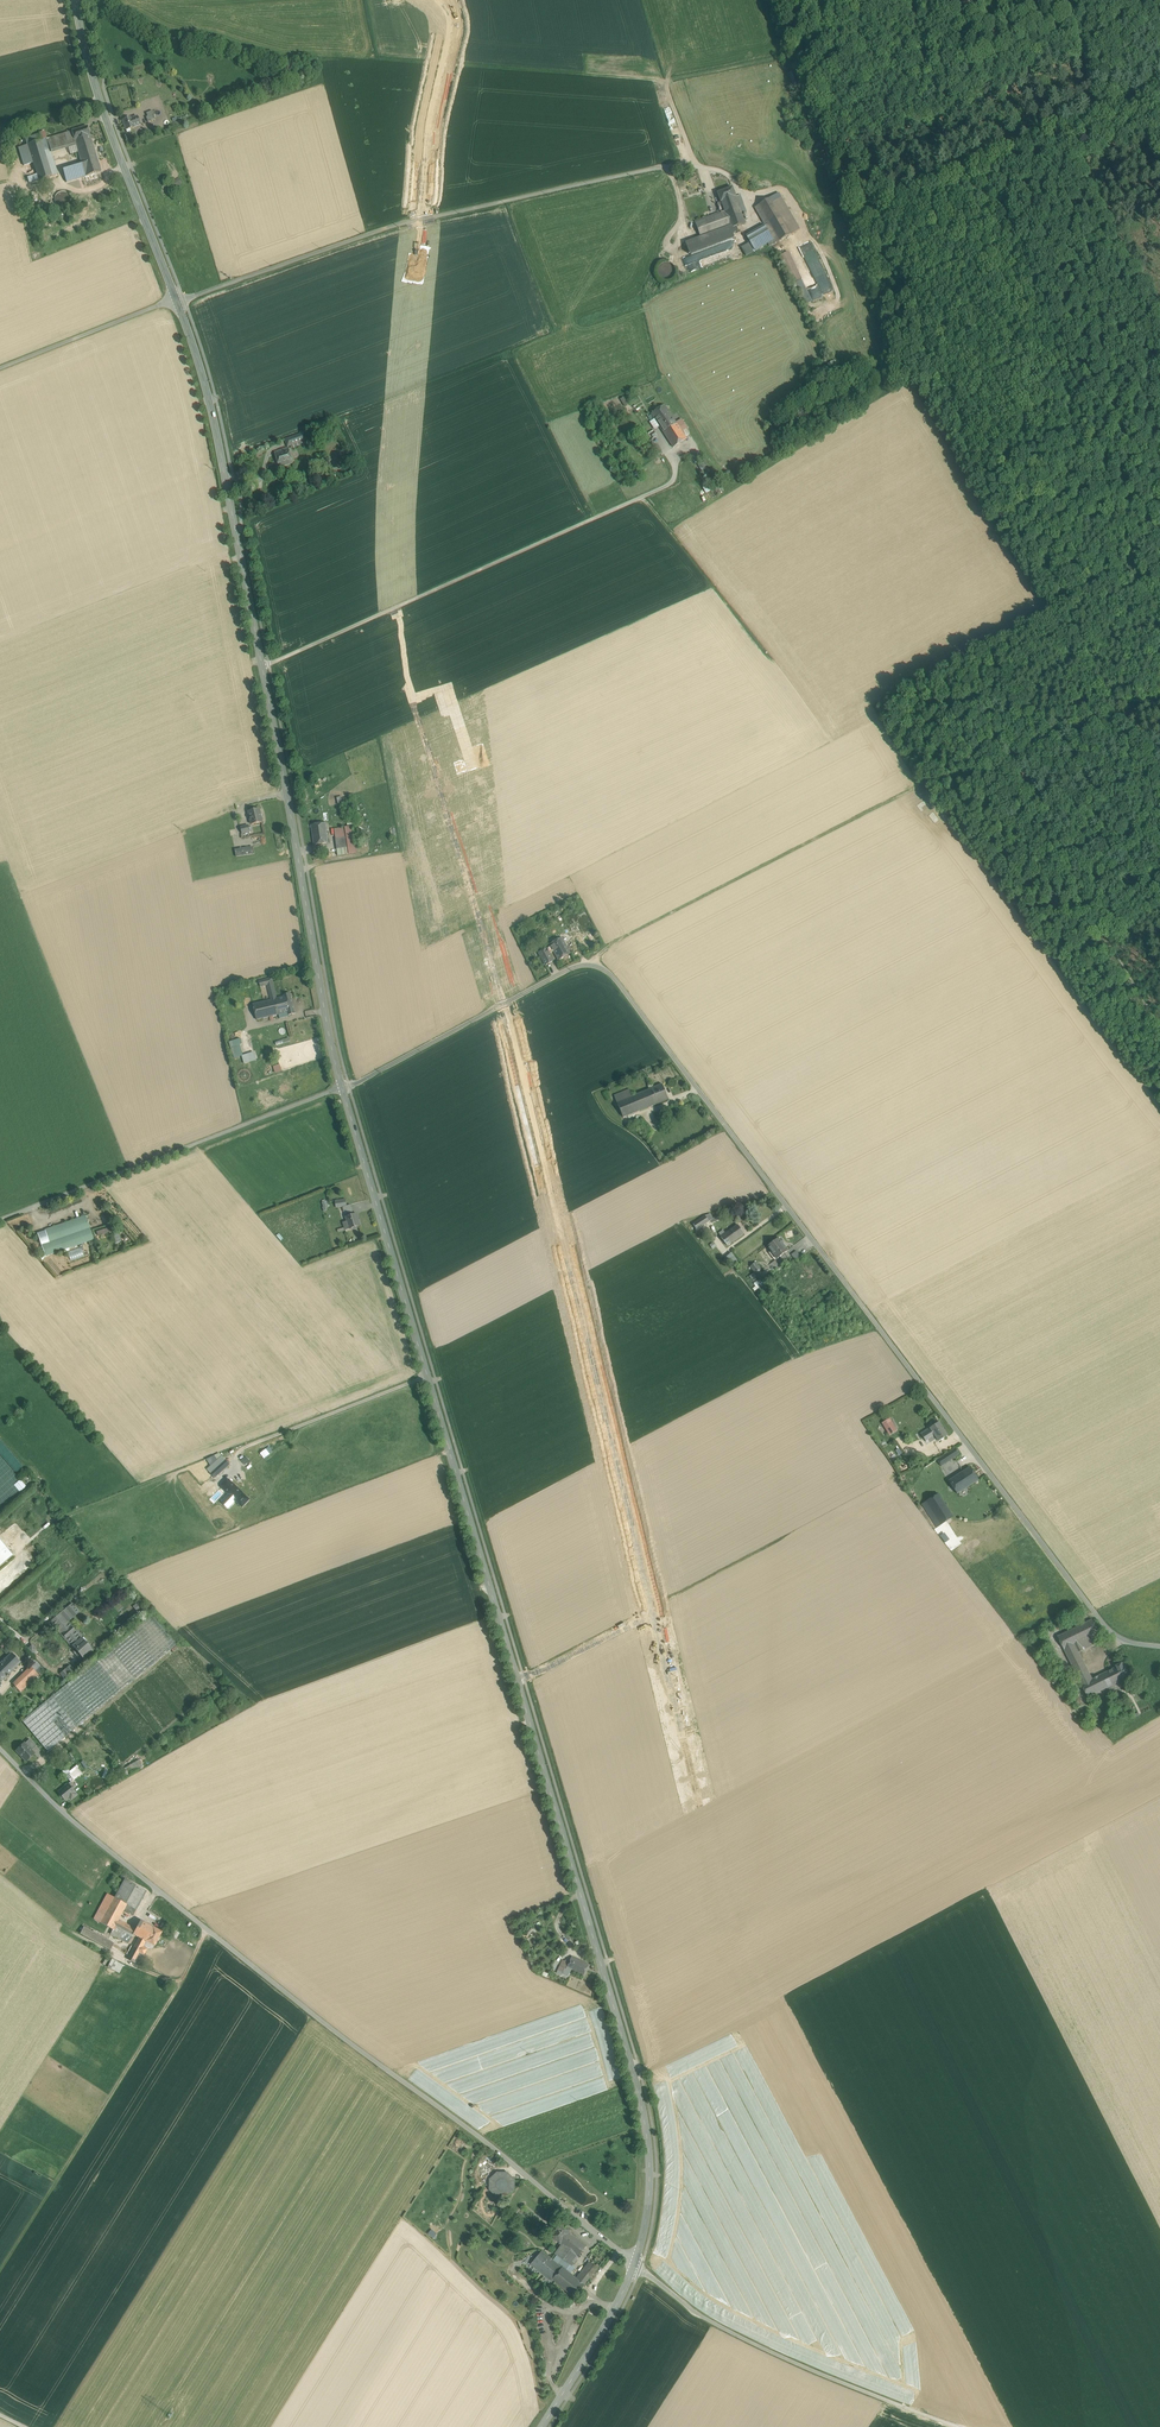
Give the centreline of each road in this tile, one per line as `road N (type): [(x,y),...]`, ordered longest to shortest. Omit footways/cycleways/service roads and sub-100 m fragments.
road 1 (secondary): [(342,1087),(639,2094),(650,2181),(635,2263)]
road 2 (unclassified): [(1159,1646),(1103,1625),(617,981),(594,964),(557,975),(342,1087)]
road 3 (unclassified): [(635,2263),(206,1930),(64,1814),(0,1748)]
road 4 (secondary): [(178,301),(224,468),(342,1087)]
road 5 (track): [(965,169),(859,214),(896,256),(927,359),(985,491),(1050,564),(1088,651),(1022,690),(1056,734)]
road 6 (track): [(178,301),(420,220),(663,168),(722,172)]
road 7 (track): [(1056,734),(991,774),(908,790),(618,940),(594,964)]
road 8 (track): [(262,666),(664,488),(676,465),(657,433)]
road 9 (unclassified): [(961,2426),(764,2348),(704,2318),(635,2263)]
road 10 (unclassified): [(342,1087),(0,1220)]
road 11 (track): [(179,1984),(0,2269)]
road 12 (track): [(991,774),(1101,940),(1159,1047)]
road 13 (secondary): [(75,0),(100,95),(178,301)]
road 14 (track): [(801,53),(664,82),(697,167)]
road 15 (track): [(1067,130),(1159,300)]
road 16 (unclassified): [(178,301),(0,368)]
road 17 (secondary): [(635,2263),(541,2426)]
road 18 (track): [(740,485),(872,400),(888,374)]
road 19 (track): [(912,0),(965,169)]
road 20 (track): [(1069,0),(1089,62),(1093,121)]

